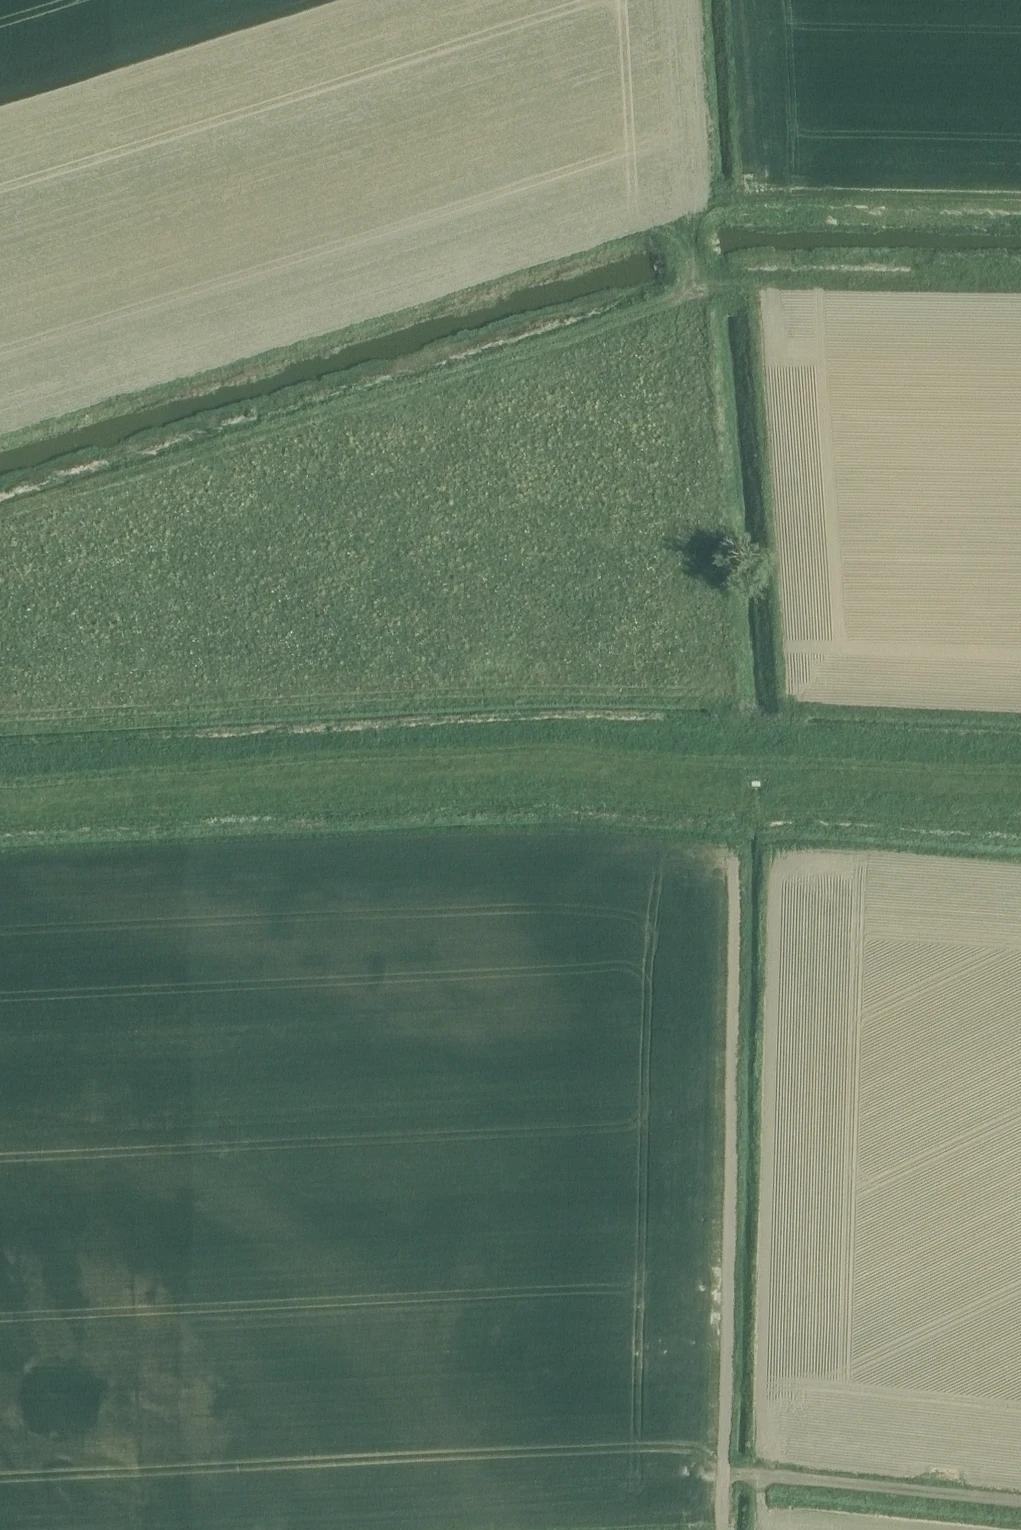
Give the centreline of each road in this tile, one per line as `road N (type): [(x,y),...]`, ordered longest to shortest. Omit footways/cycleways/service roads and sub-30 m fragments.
road 1 (track): [(1020,1503),(755,1476)]

